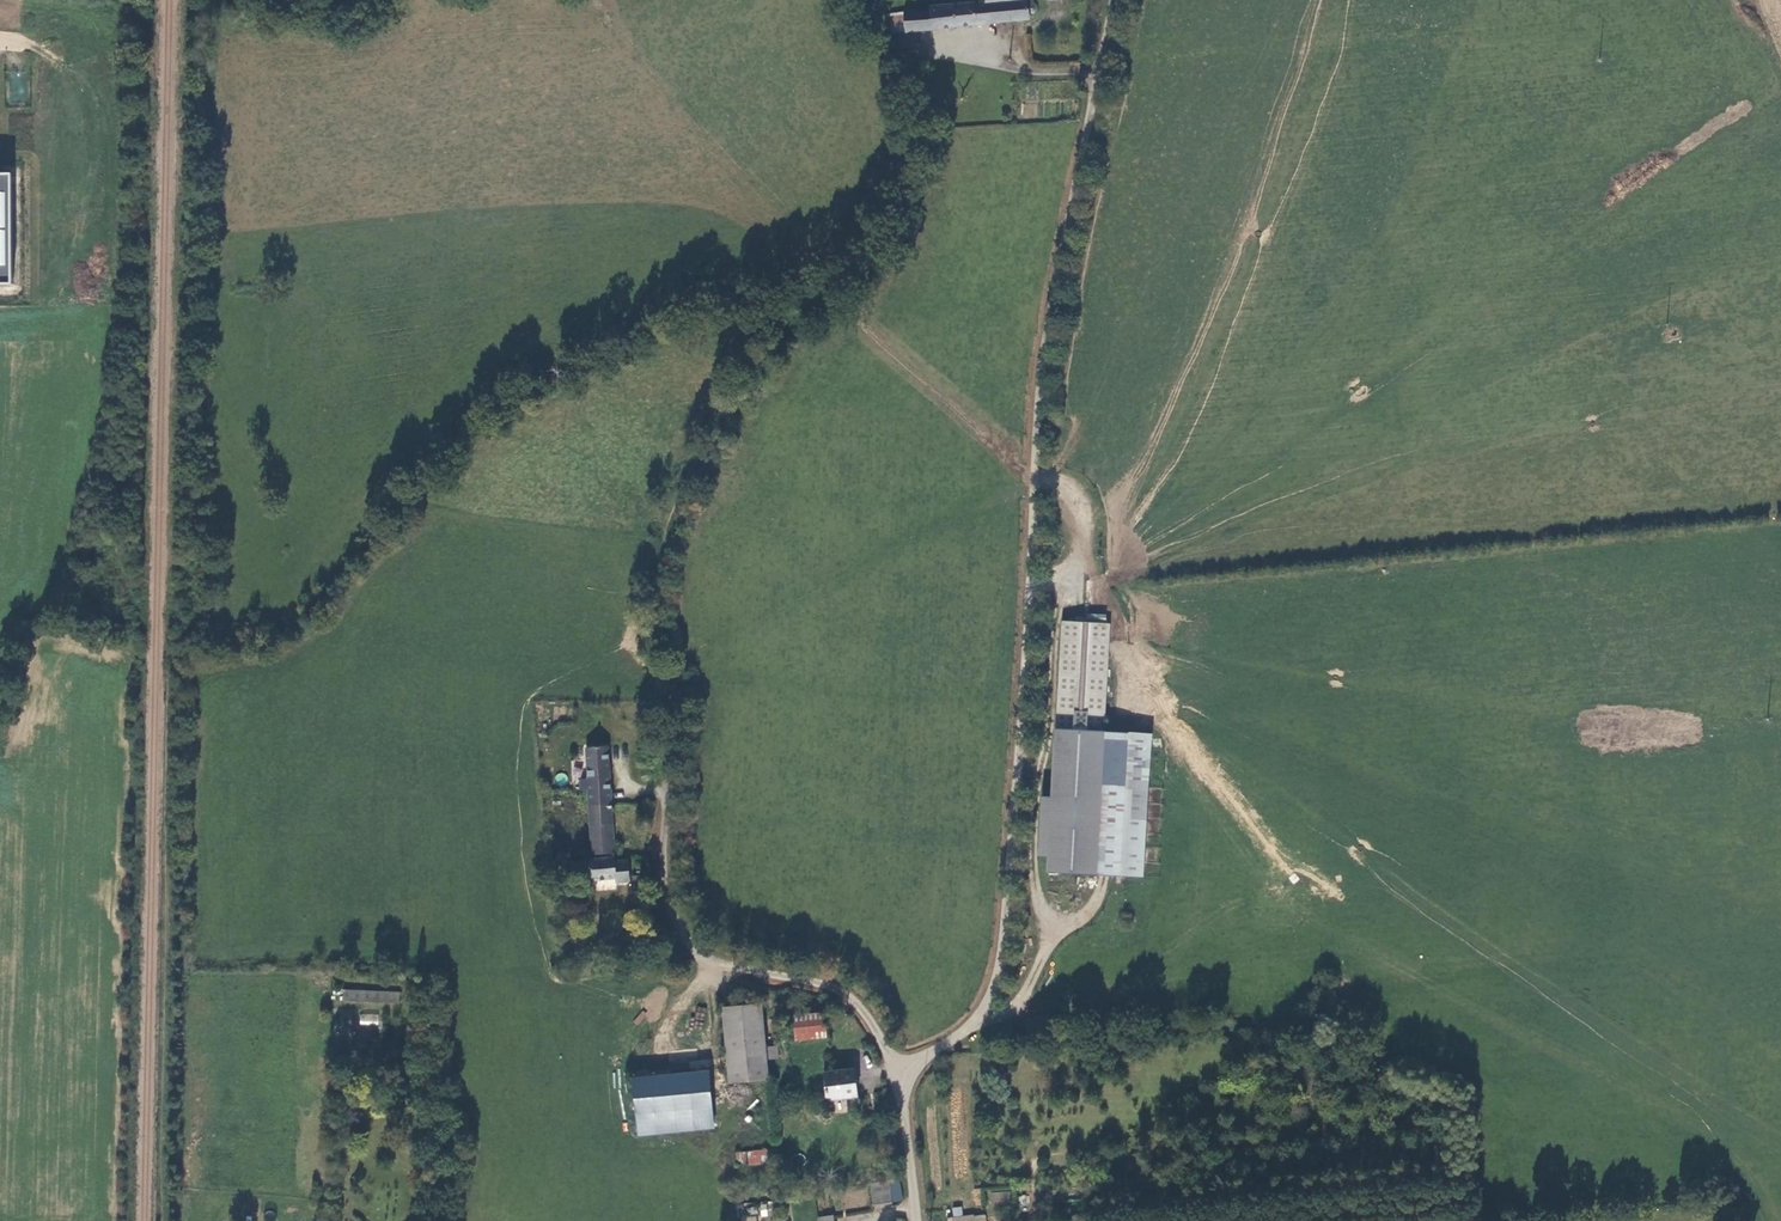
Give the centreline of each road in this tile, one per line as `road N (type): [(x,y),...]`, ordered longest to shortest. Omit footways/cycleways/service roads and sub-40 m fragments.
road 1 (unclassified): [(895,1081),(973,1024),(1000,962),(1040,388),(1113,0)]
road 2 (unclassified): [(672,771),(665,863),(686,940),(731,967),(841,991),(872,1023),(895,1081)]
road 3 (unclassified): [(895,1081),(916,1220)]

